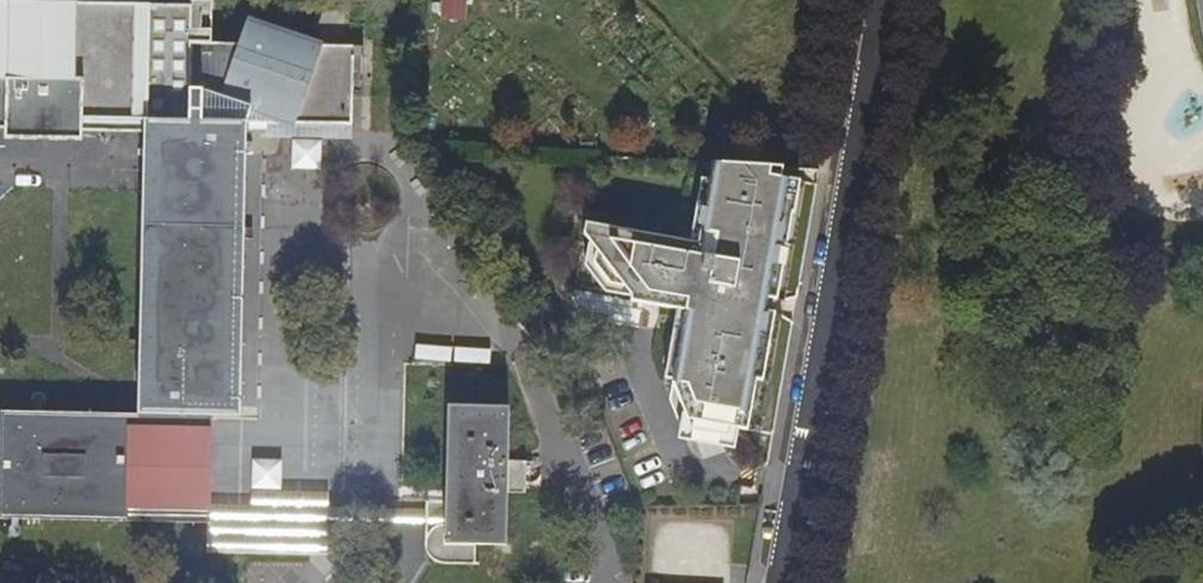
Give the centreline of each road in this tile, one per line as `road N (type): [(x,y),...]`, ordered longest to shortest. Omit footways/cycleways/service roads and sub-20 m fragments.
road 1 (residential): [(883,0),(779,582)]

